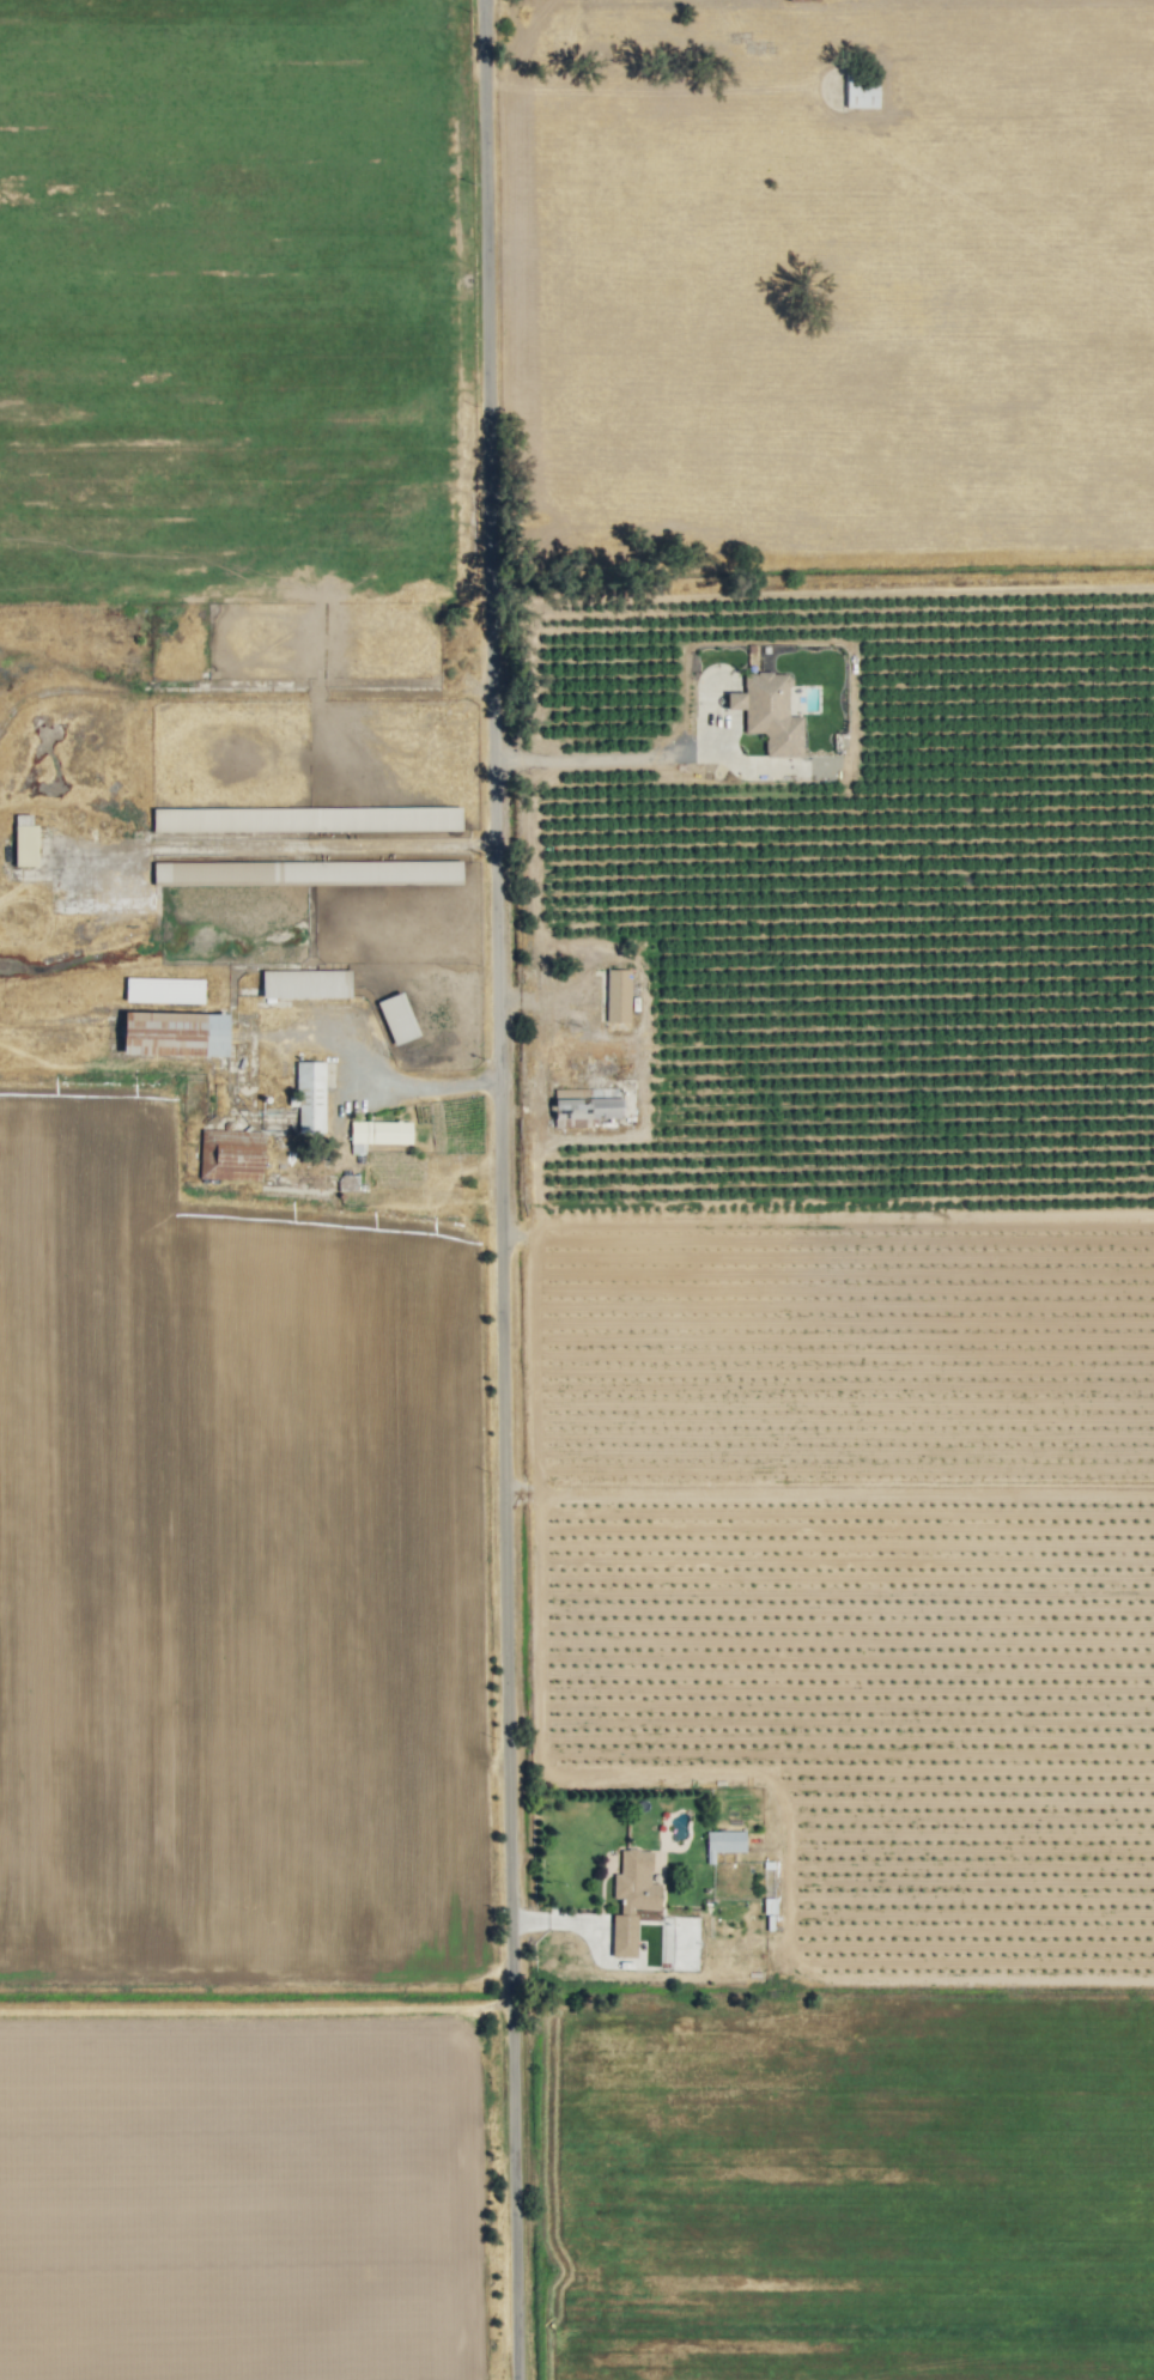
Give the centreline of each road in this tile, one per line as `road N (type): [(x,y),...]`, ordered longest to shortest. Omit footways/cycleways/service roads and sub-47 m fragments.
road 1 (residential): [(528,2379),(492,0)]

